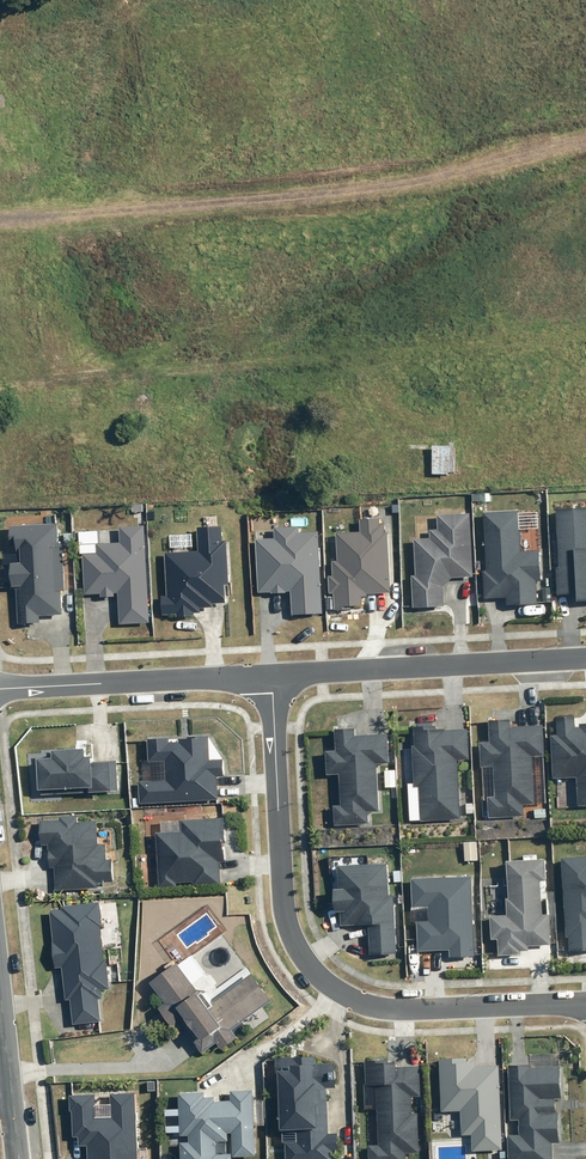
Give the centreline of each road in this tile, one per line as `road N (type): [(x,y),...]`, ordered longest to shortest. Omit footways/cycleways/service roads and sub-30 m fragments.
road 1 (residential): [(271,674),(282,890),(291,935),(312,970),(364,1005),(585,1005)]
road 2 (residential): [(271,674),(585,656)]
road 3 (residential): [(0,689),(271,674)]

